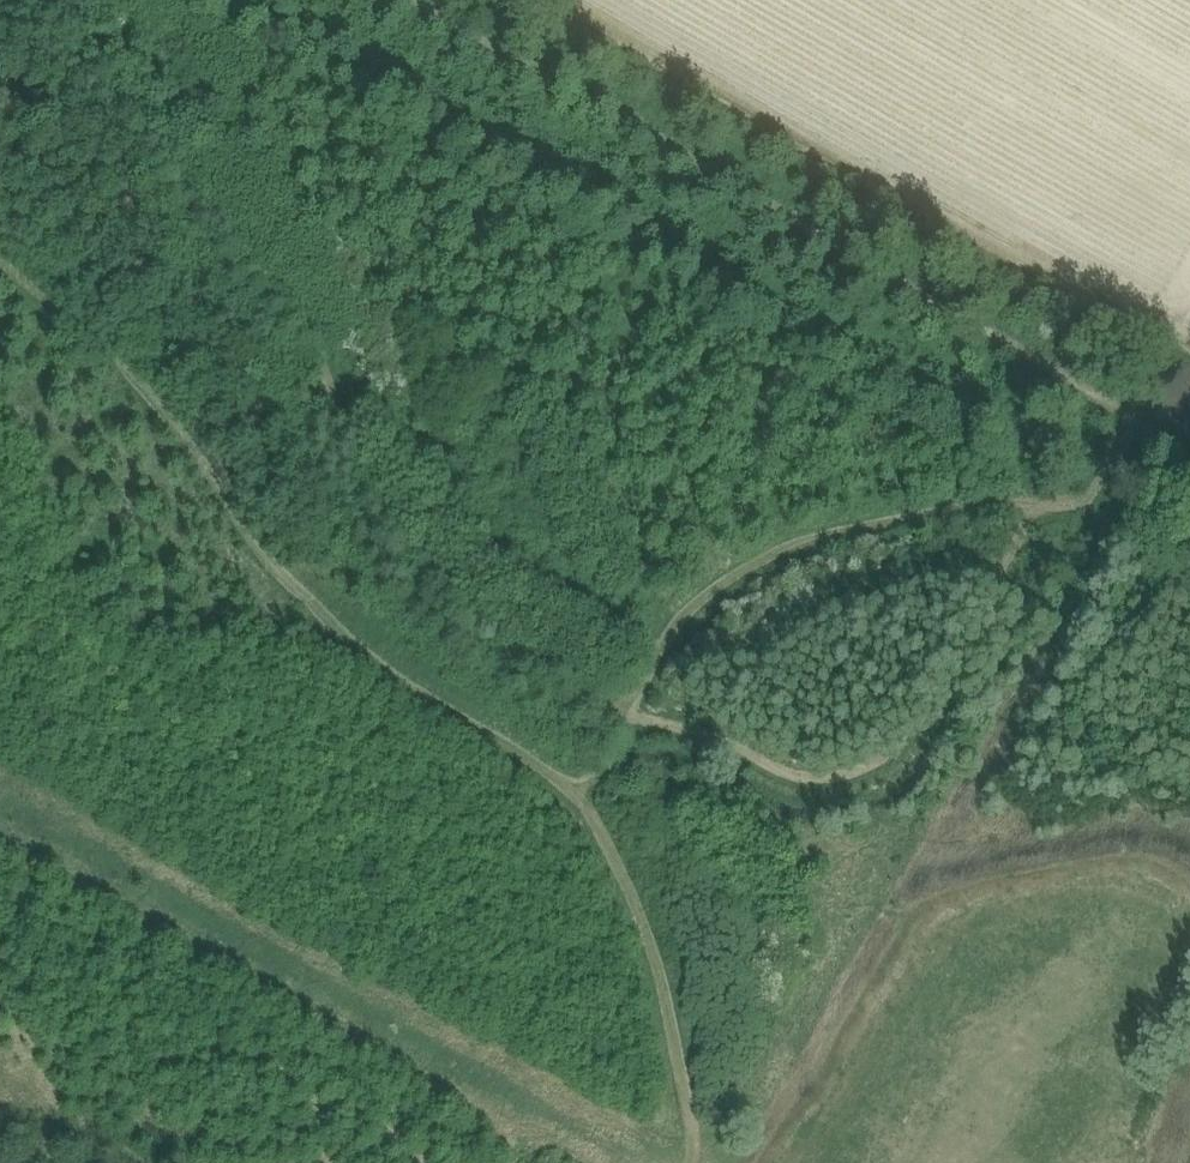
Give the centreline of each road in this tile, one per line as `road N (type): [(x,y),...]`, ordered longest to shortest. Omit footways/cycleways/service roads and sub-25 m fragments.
road 1 (track): [(33,0),(158,122),(307,333),(413,560),(510,654),(619,725)]
road 2 (track): [(1136,416),(411,0)]
road 3 (track): [(0,254),(159,395),(308,600),(409,677),(584,786)]
road 4 (track): [(619,725),(710,739),(804,782),(878,769),(964,652),(1007,553),(1046,506)]
road 5 (track): [(1046,506),(873,534),(747,584),(649,675),(619,725)]
road 6 (track): [(584,786),(636,887),(672,988),(691,1094),(691,1162)]
road 7 (track): [(1046,506),(1090,499),(1136,416)]

